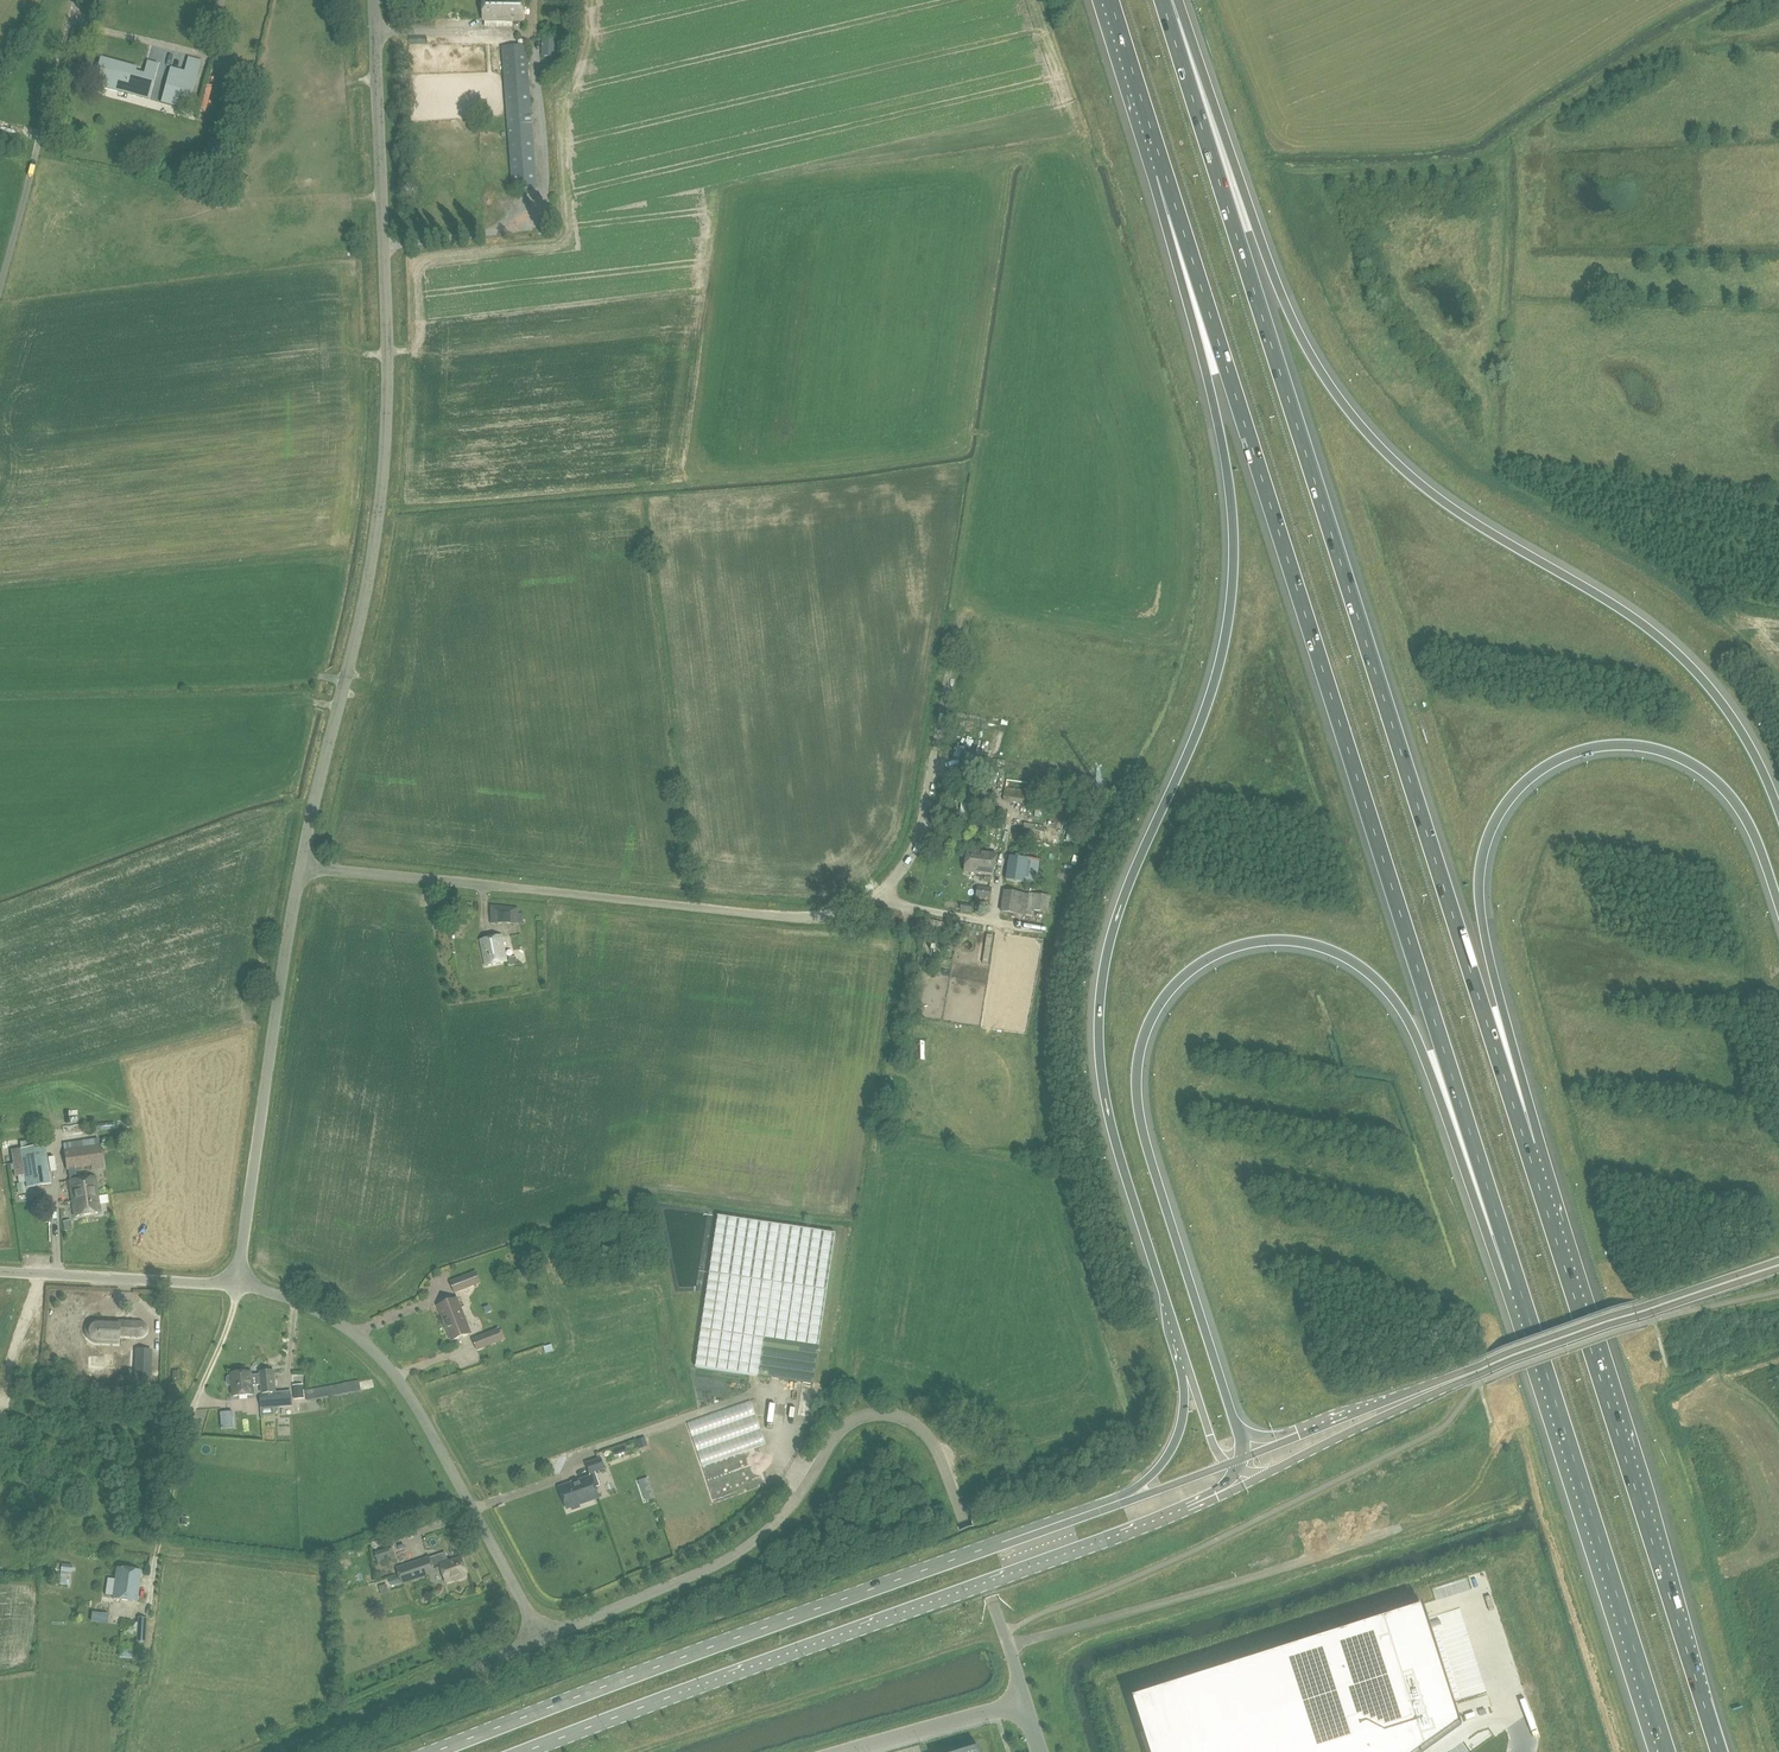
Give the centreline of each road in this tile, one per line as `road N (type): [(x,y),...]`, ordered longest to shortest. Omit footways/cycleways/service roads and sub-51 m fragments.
road 1 (motorway): [(1165,172),(1226,463),(1234,568),(1210,696),(1115,920),(1099,1033),(1109,1120),(1182,1363)]
road 2 (motorway): [(1528,1151),(1161,0)]
road 3 (motorway): [(1165,172),(1522,1295)]
road 4 (motorway): [(1248,1456),(1135,1091),(1140,1047),(1157,1007),(1210,958),(1252,943),(1310,944),(1351,960),(1385,988),(1422,1050),(1479,1210),(1522,1295)]
road 5 (motorway): [(1778,813),(1747,742),(1680,656),(1605,599),(1433,494),(1339,398),(1282,296),(1195,50),(1166,0)]
road 6 (unclassified): [(301,868),(368,597),(387,473),(393,360),(373,0)]
road 7 (unclassified): [(301,868),(845,914),(868,903),(914,842),(956,630)]
road 8 (motorway): [(1528,1151),(1479,892),(1486,841),(1520,786),(1551,763),(1601,746),(1677,756),(1737,805),(1778,906)]
road 9 (primary): [(533,1751),(1219,1494)]
road 10 (primary): [(1109,1505),(446,1751)]
road 11 (motorway): [(1720,1751),(1528,1151)]
road 12 (unclassified): [(544,1636),(751,1544),(804,1492),(841,1429),(864,1415),(898,1417),(931,1439),(964,1527)]
road 13 (unclassified): [(544,1636),(396,1382),(365,1343),(292,1296),(238,1281)]
road 14 (motorway): [(1522,1295),(1667,1751)]
road 15 (track): [(1006,1646),(1222,1586),(1452,1508)]
road 16 (unclassified): [(238,1281),(301,868)]
road 17 (primary): [(1489,1368),(1778,1265)]
road 18 (unclassified): [(271,1751),(544,1636)]
road 19 (unclassified): [(0,1272),(238,1281)]
road 20 (primary): [(1458,1379),(1248,1456)]
road 21 (primary): [(1265,1474),(1458,1379)]
road 22 (unclassified): [(1023,1697),(834,1751)]
road 23 (motorway): [(1111,0),(1165,172)]
road 24 (unclassified): [(1023,1697),(964,1527)]
road 25 (motorway): [(1182,1363),(1184,1409),(1172,1448),(1109,1505)]
road 26 (primary): [(1227,1464),(1109,1505)]

